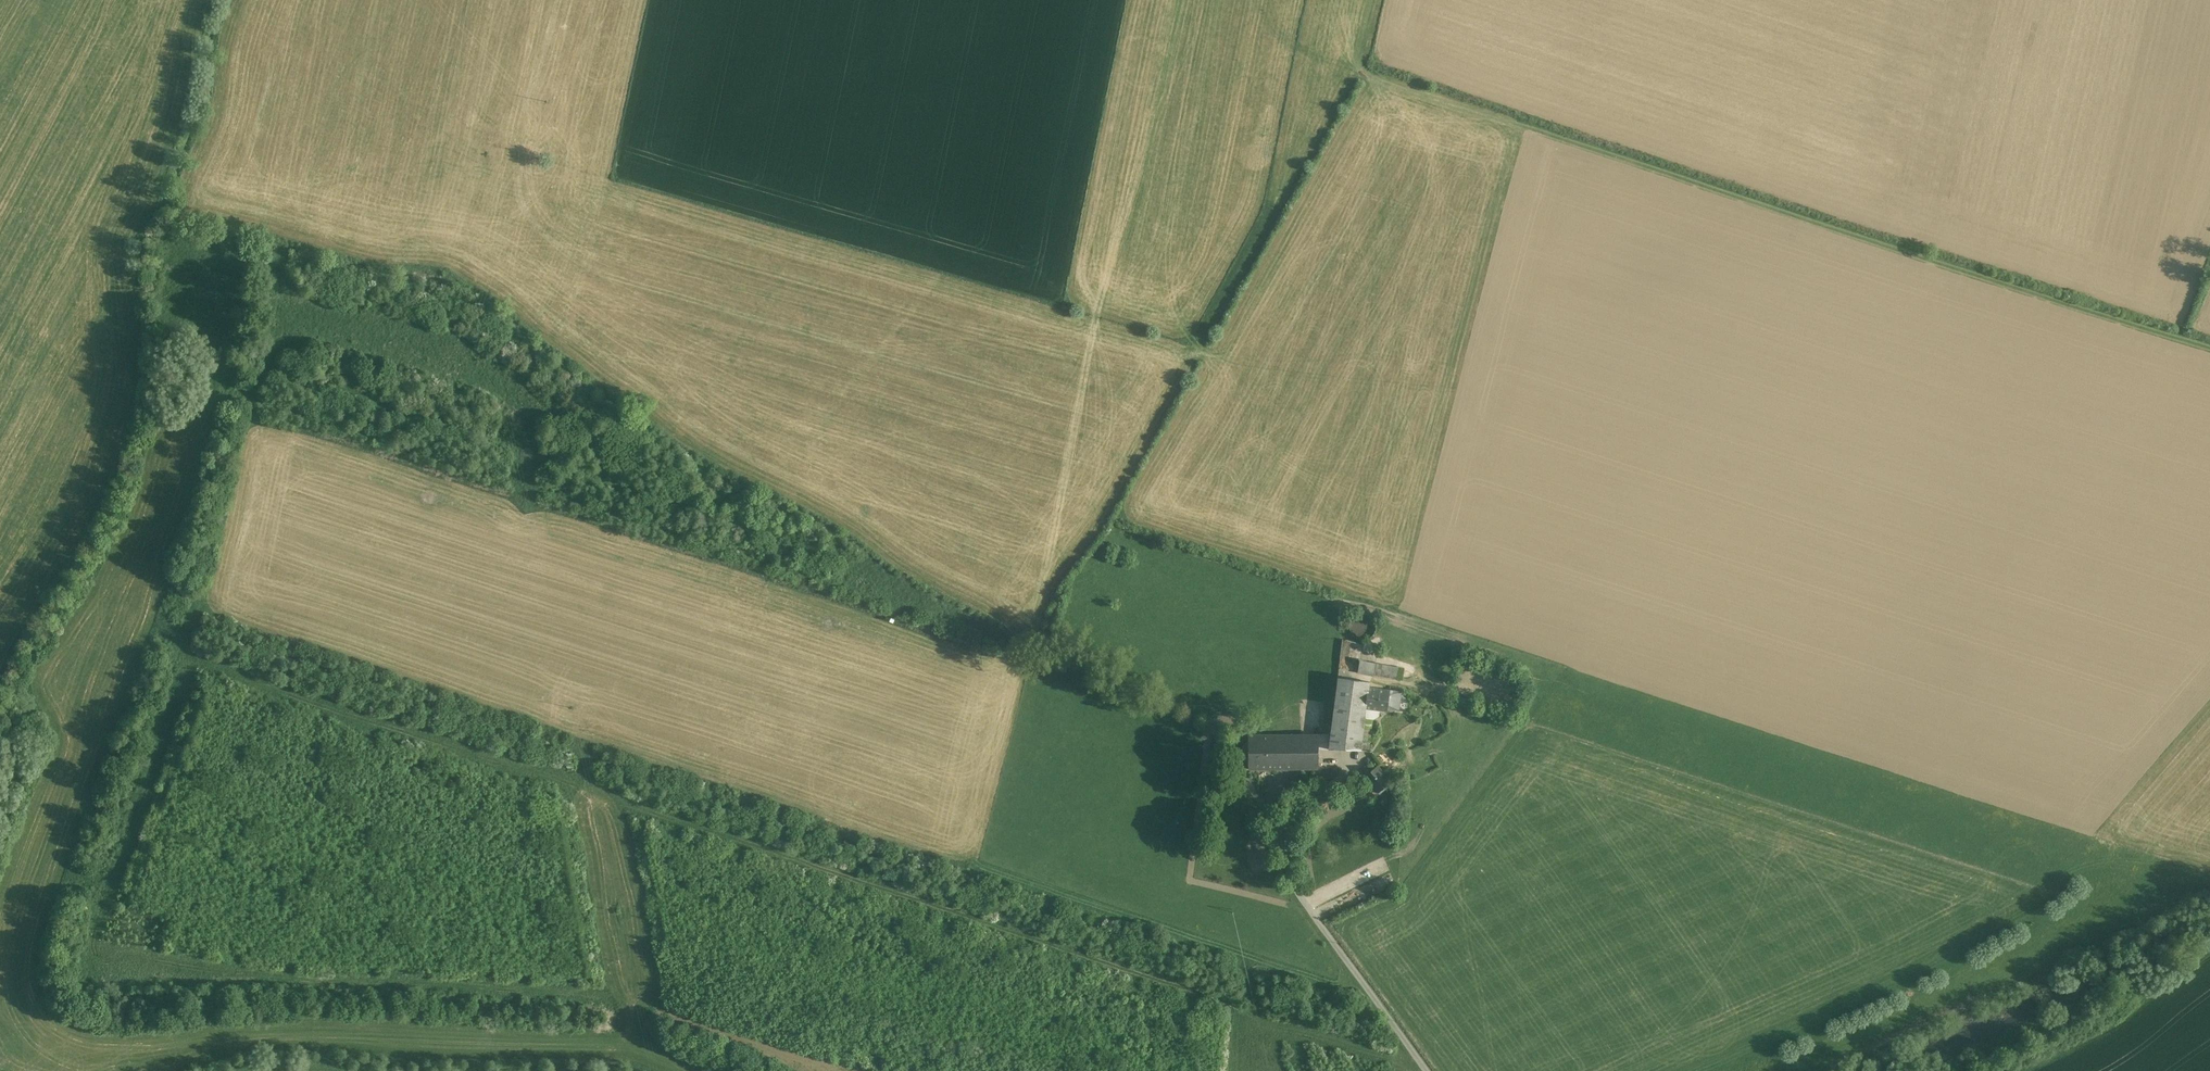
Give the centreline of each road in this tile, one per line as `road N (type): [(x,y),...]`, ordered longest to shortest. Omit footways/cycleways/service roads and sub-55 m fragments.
road 1 (track): [(1318,918),(1290,878),(1283,847),(1301,805),(1349,765)]
road 2 (track): [(1318,918),(1427,1070)]

